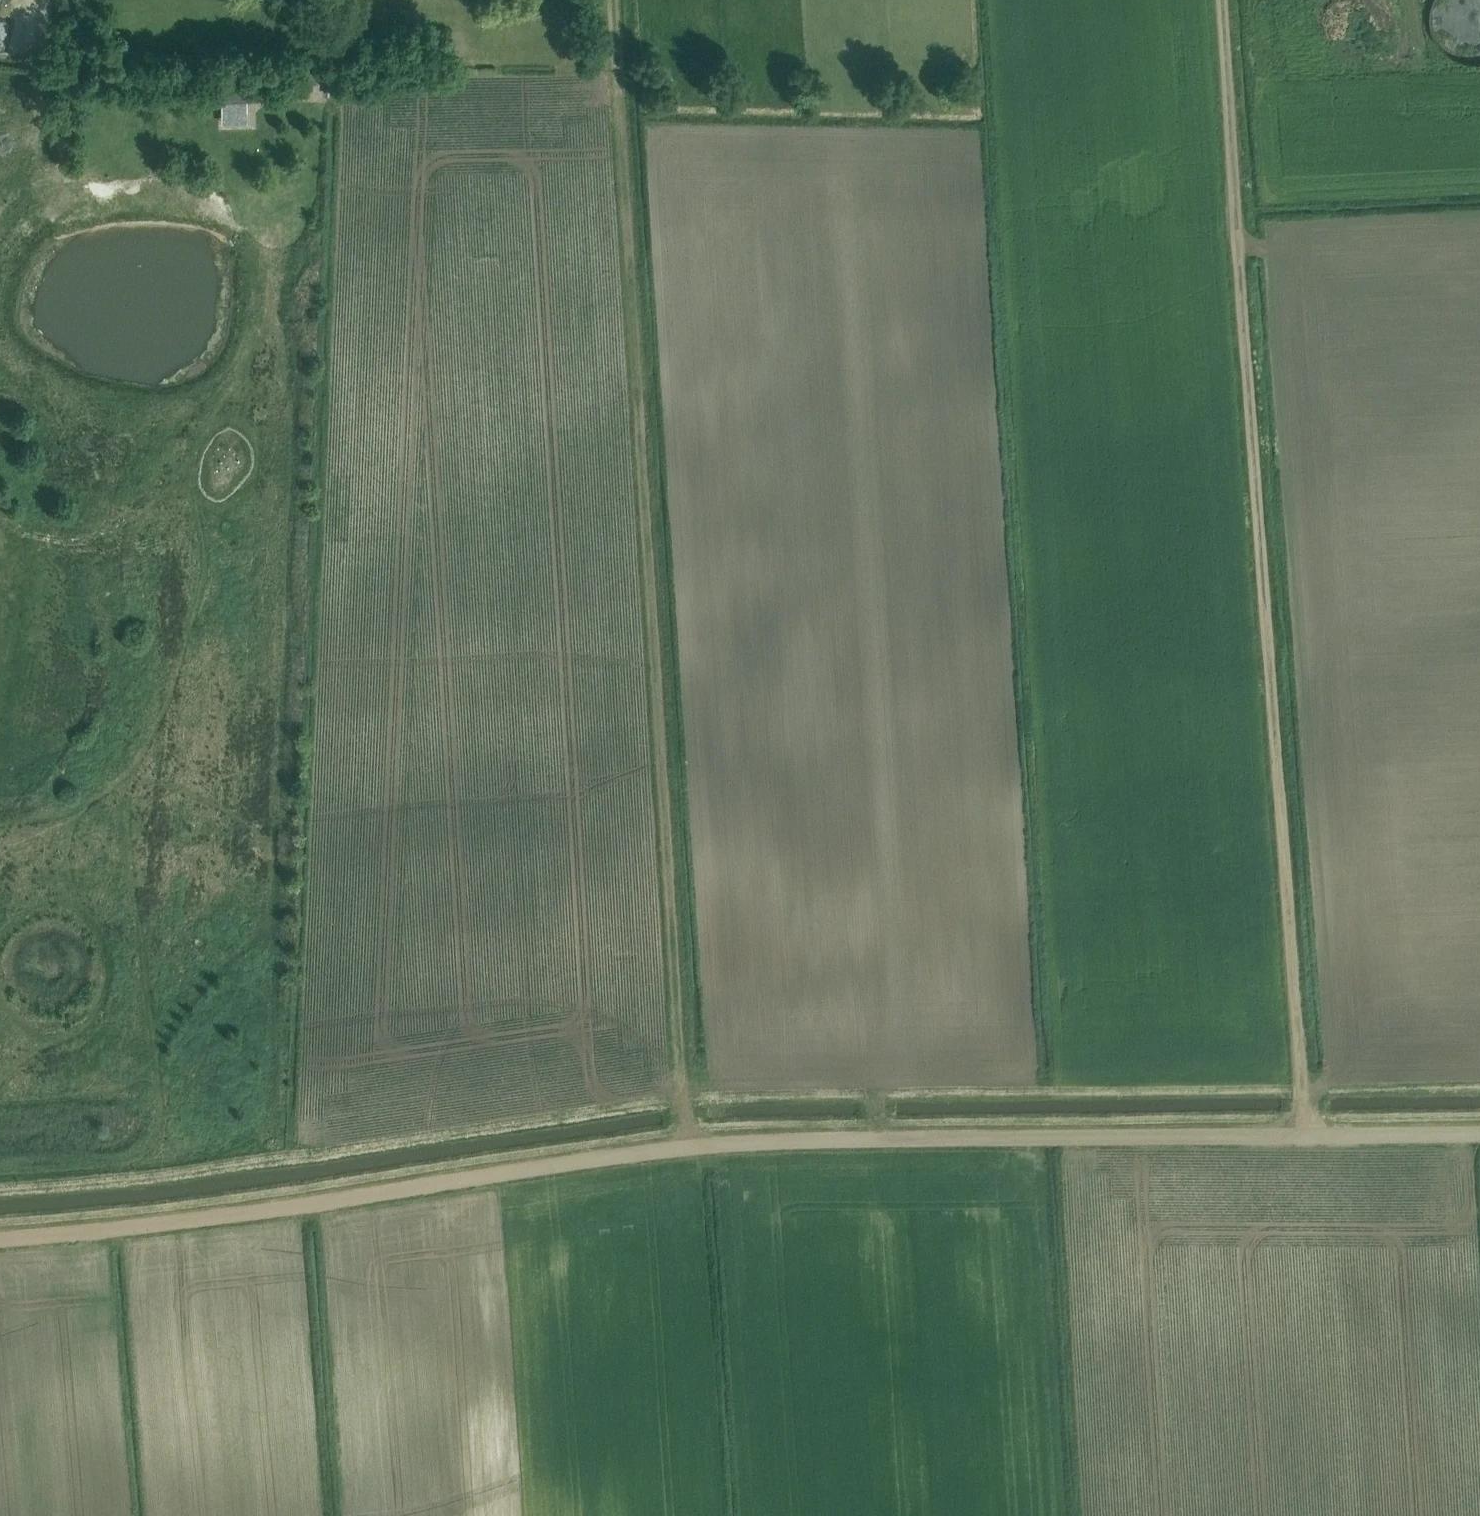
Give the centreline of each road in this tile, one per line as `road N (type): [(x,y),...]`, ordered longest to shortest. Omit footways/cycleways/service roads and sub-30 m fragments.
road 1 (track): [(684,1148),(615,0)]

